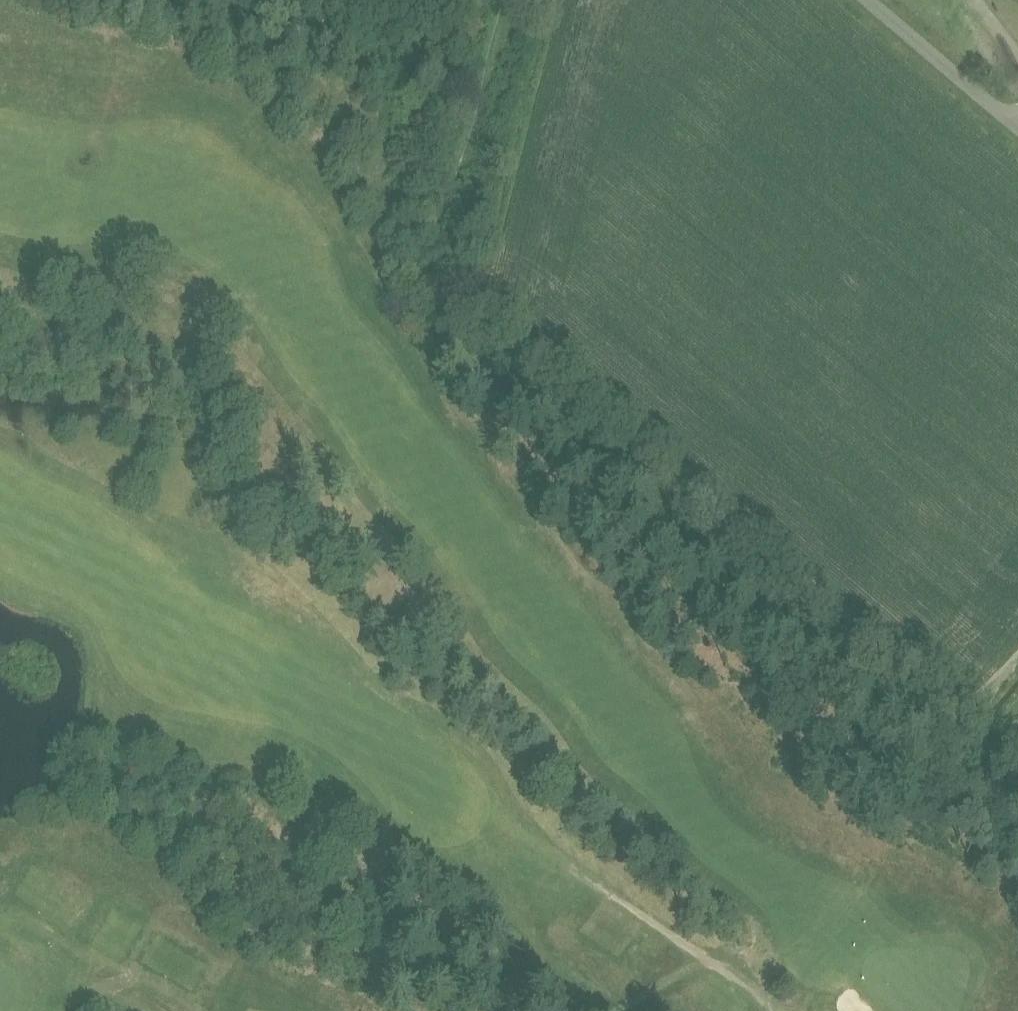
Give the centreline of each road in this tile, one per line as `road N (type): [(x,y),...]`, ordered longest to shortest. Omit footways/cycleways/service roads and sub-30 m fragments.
road 1 (unclassified): [(1017,125),(871,0)]

